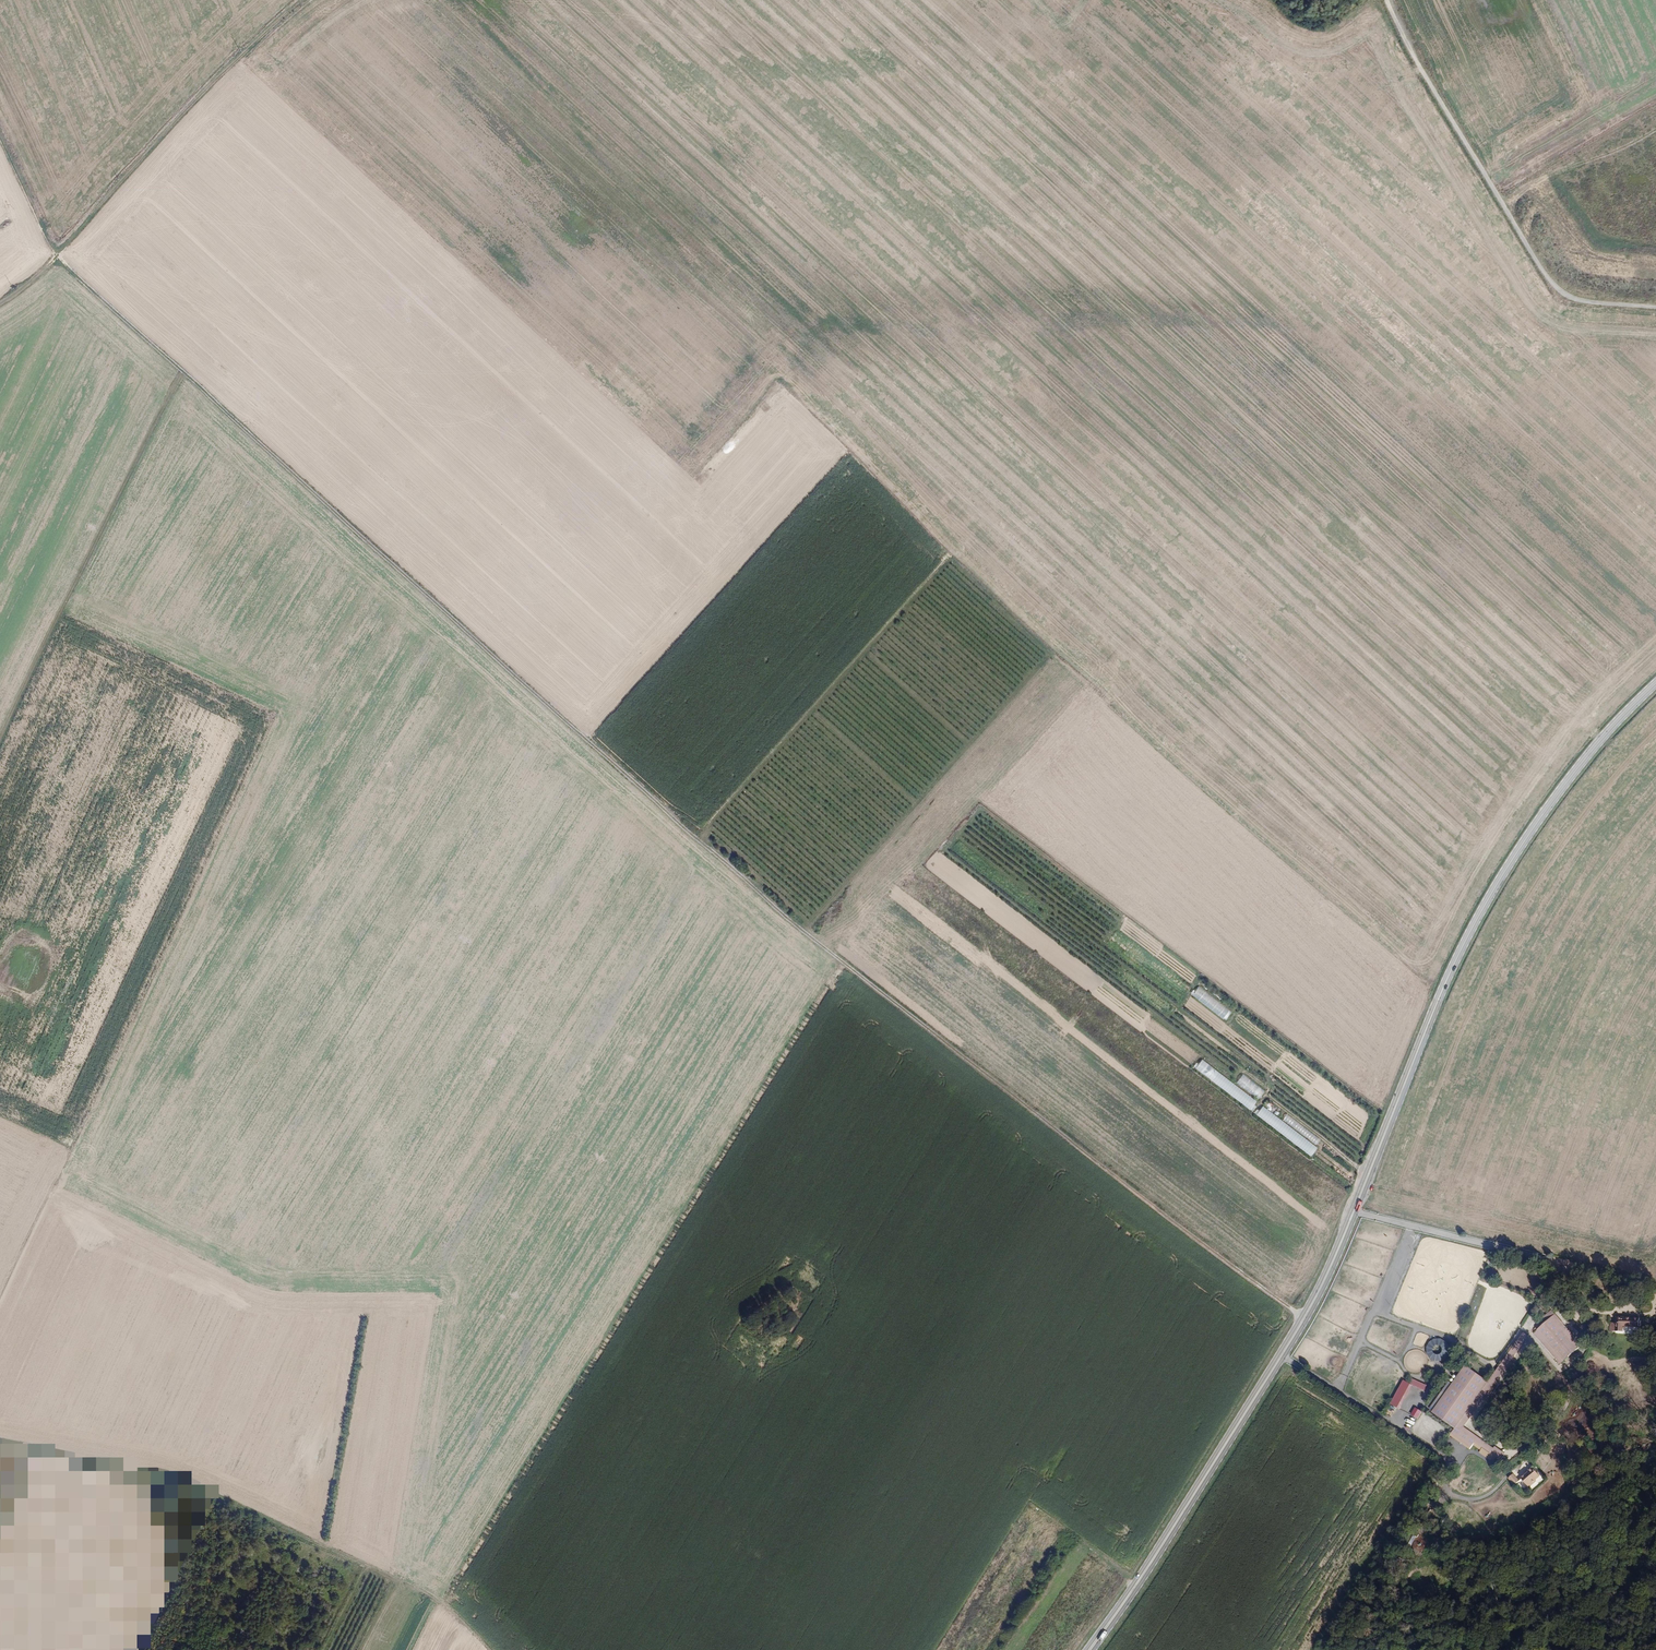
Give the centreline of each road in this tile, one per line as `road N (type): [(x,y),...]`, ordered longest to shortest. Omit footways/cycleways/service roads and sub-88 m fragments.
road 1 (track): [(1306,1320),(805,932),(56,259),(0,136)]
road 2 (primary): [(1093,1649),(1317,1299),(1439,997)]
road 3 (track): [(1388,0),(1412,55),(1553,285),(1582,302),(1655,309)]
road 4 (track): [(0,304),(54,261),(205,93),(304,0)]
road 5 (primary): [(1655,683),(1614,722),(1548,807),(1493,891),(1439,997)]
road 6 (track): [(478,1649),(406,1586),(148,1472)]

